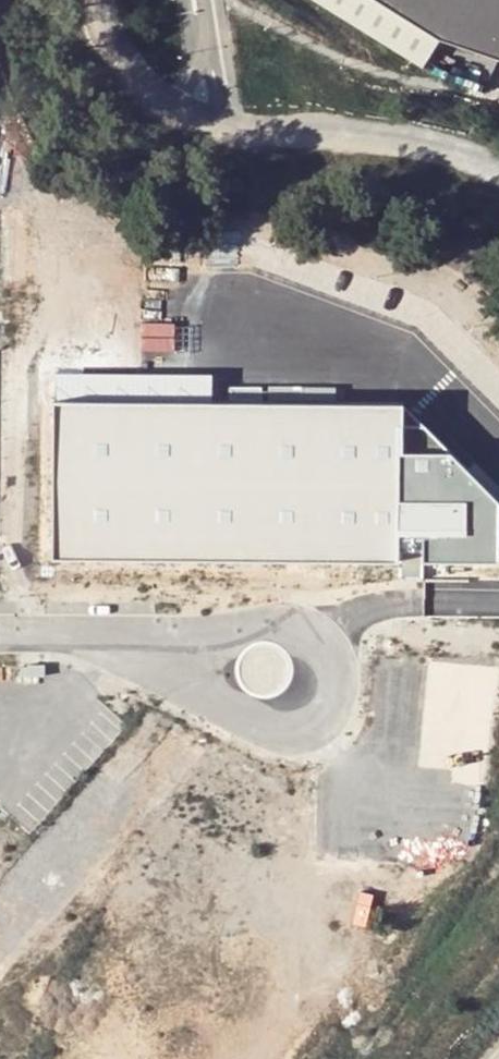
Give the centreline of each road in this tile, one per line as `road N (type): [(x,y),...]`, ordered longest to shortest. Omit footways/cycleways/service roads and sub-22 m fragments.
road 1 (unclassified): [(498,167),(477,156),(215,115),(154,90),(118,53),(102,0)]

